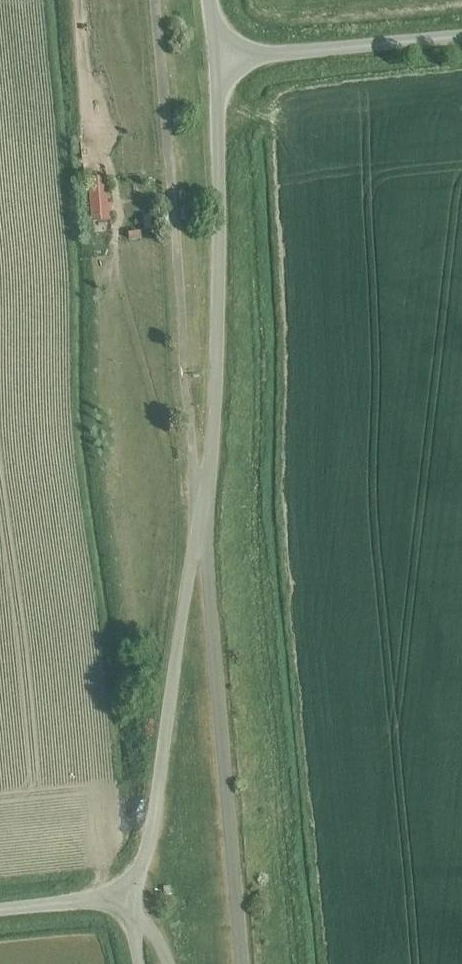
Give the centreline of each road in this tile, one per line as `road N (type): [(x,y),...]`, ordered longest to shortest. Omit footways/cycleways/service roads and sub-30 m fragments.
road 1 (unclassified): [(203,498),(152,0)]
road 2 (unclassified): [(240,963),(203,498)]
road 3 (unclassified): [(203,498),(218,252),(216,59)]
road 4 (unclassified): [(125,894),(143,859),(203,498)]
road 5 (unclassified): [(216,59),(461,36)]
road 6 (unclassified): [(125,894),(0,907)]

